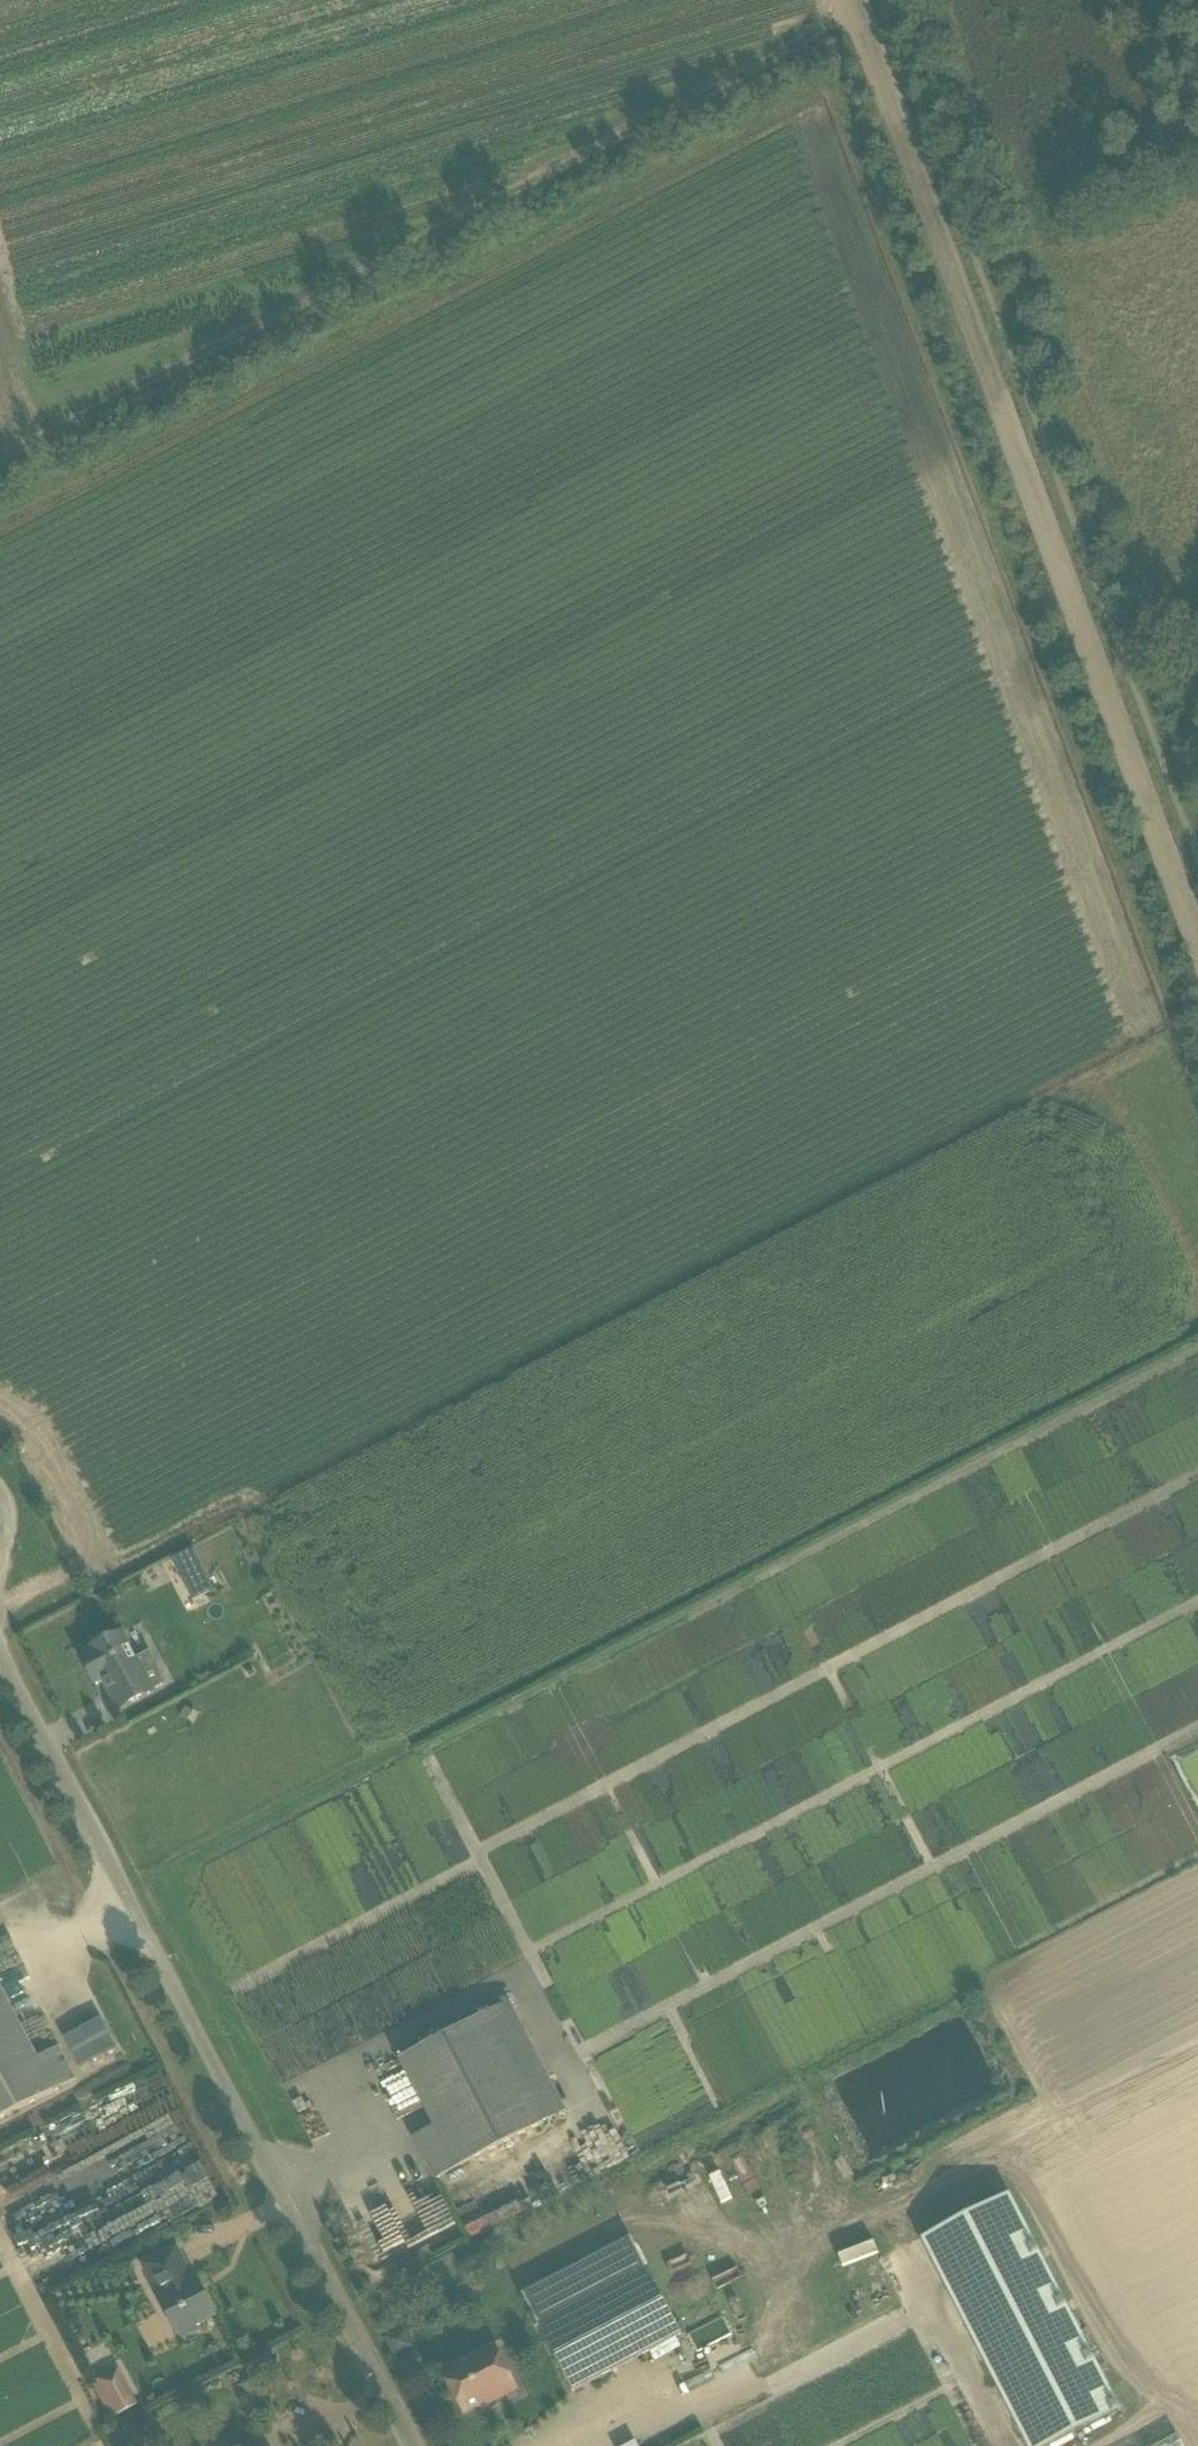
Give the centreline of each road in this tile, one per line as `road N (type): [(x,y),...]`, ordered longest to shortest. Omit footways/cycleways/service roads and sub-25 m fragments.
road 1 (track): [(1197,942),(854,0)]
road 2 (unclassified): [(415,2445),(0,1650)]

